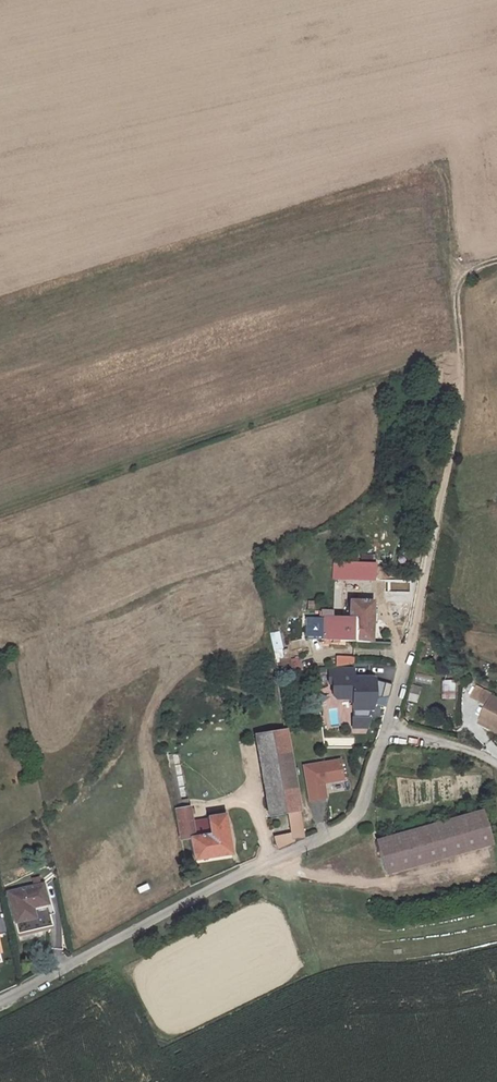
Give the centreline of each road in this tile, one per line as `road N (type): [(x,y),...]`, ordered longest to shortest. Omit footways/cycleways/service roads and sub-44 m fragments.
road 1 (residential): [(0,1002),(352,819),(364,803),(388,725),(448,470)]
road 2 (track): [(461,356),(0,511)]
road 3 (track): [(448,470),(461,393),(457,289),(471,268),(496,261)]

